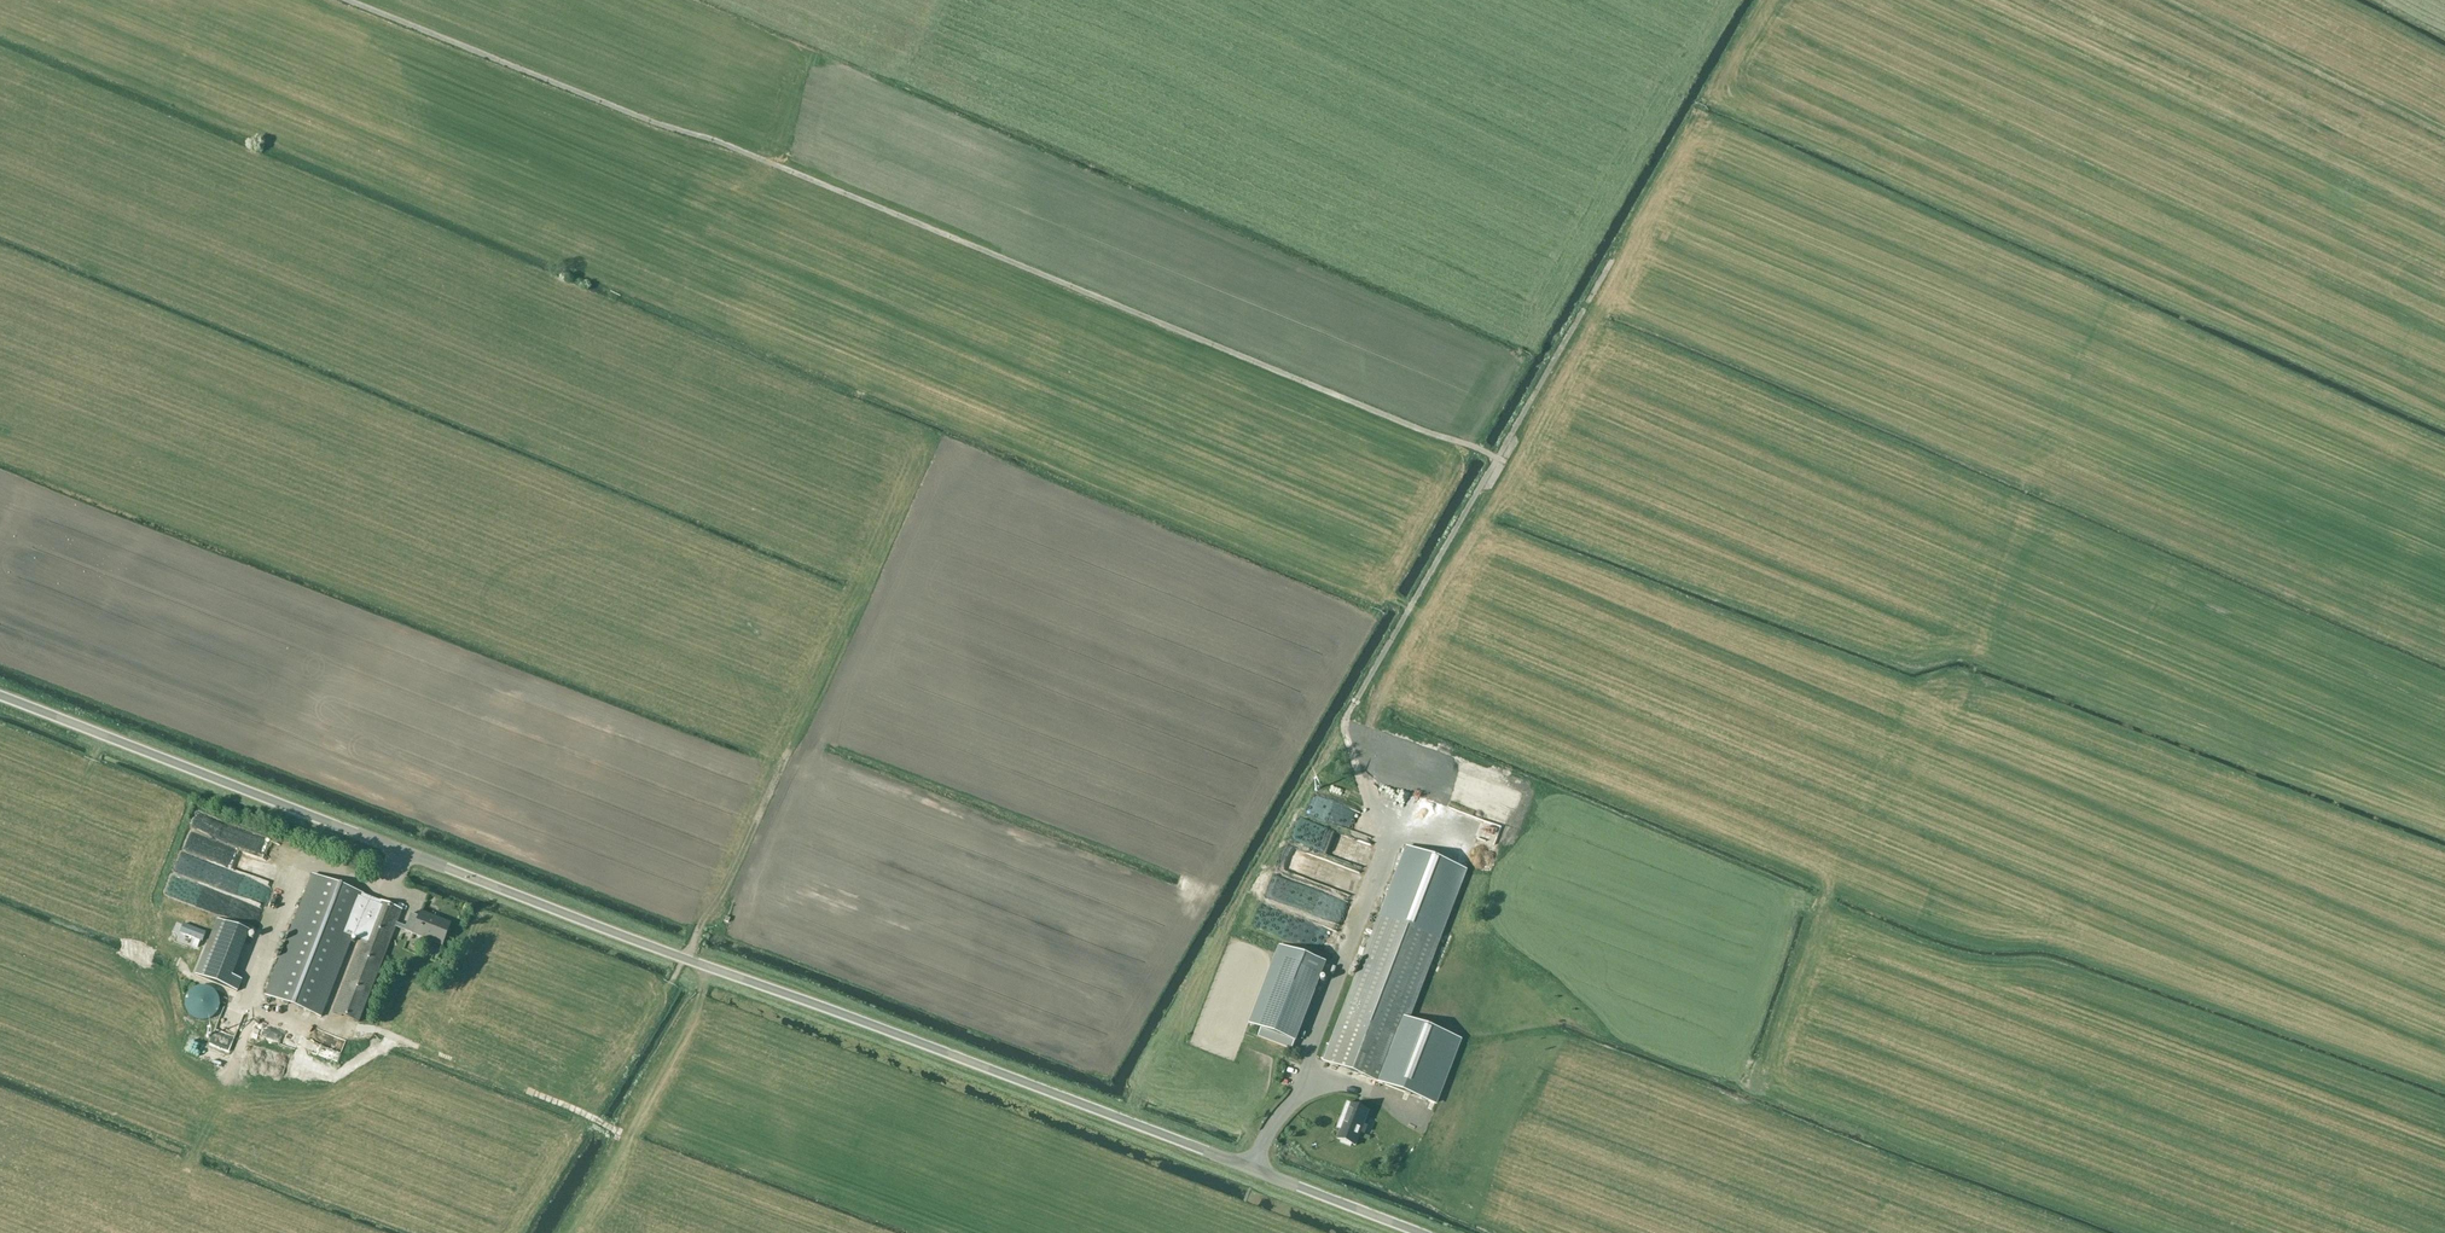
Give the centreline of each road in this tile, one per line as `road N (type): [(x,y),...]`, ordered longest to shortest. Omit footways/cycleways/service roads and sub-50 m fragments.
road 1 (unclassified): [(1421,1232),(0,695)]

